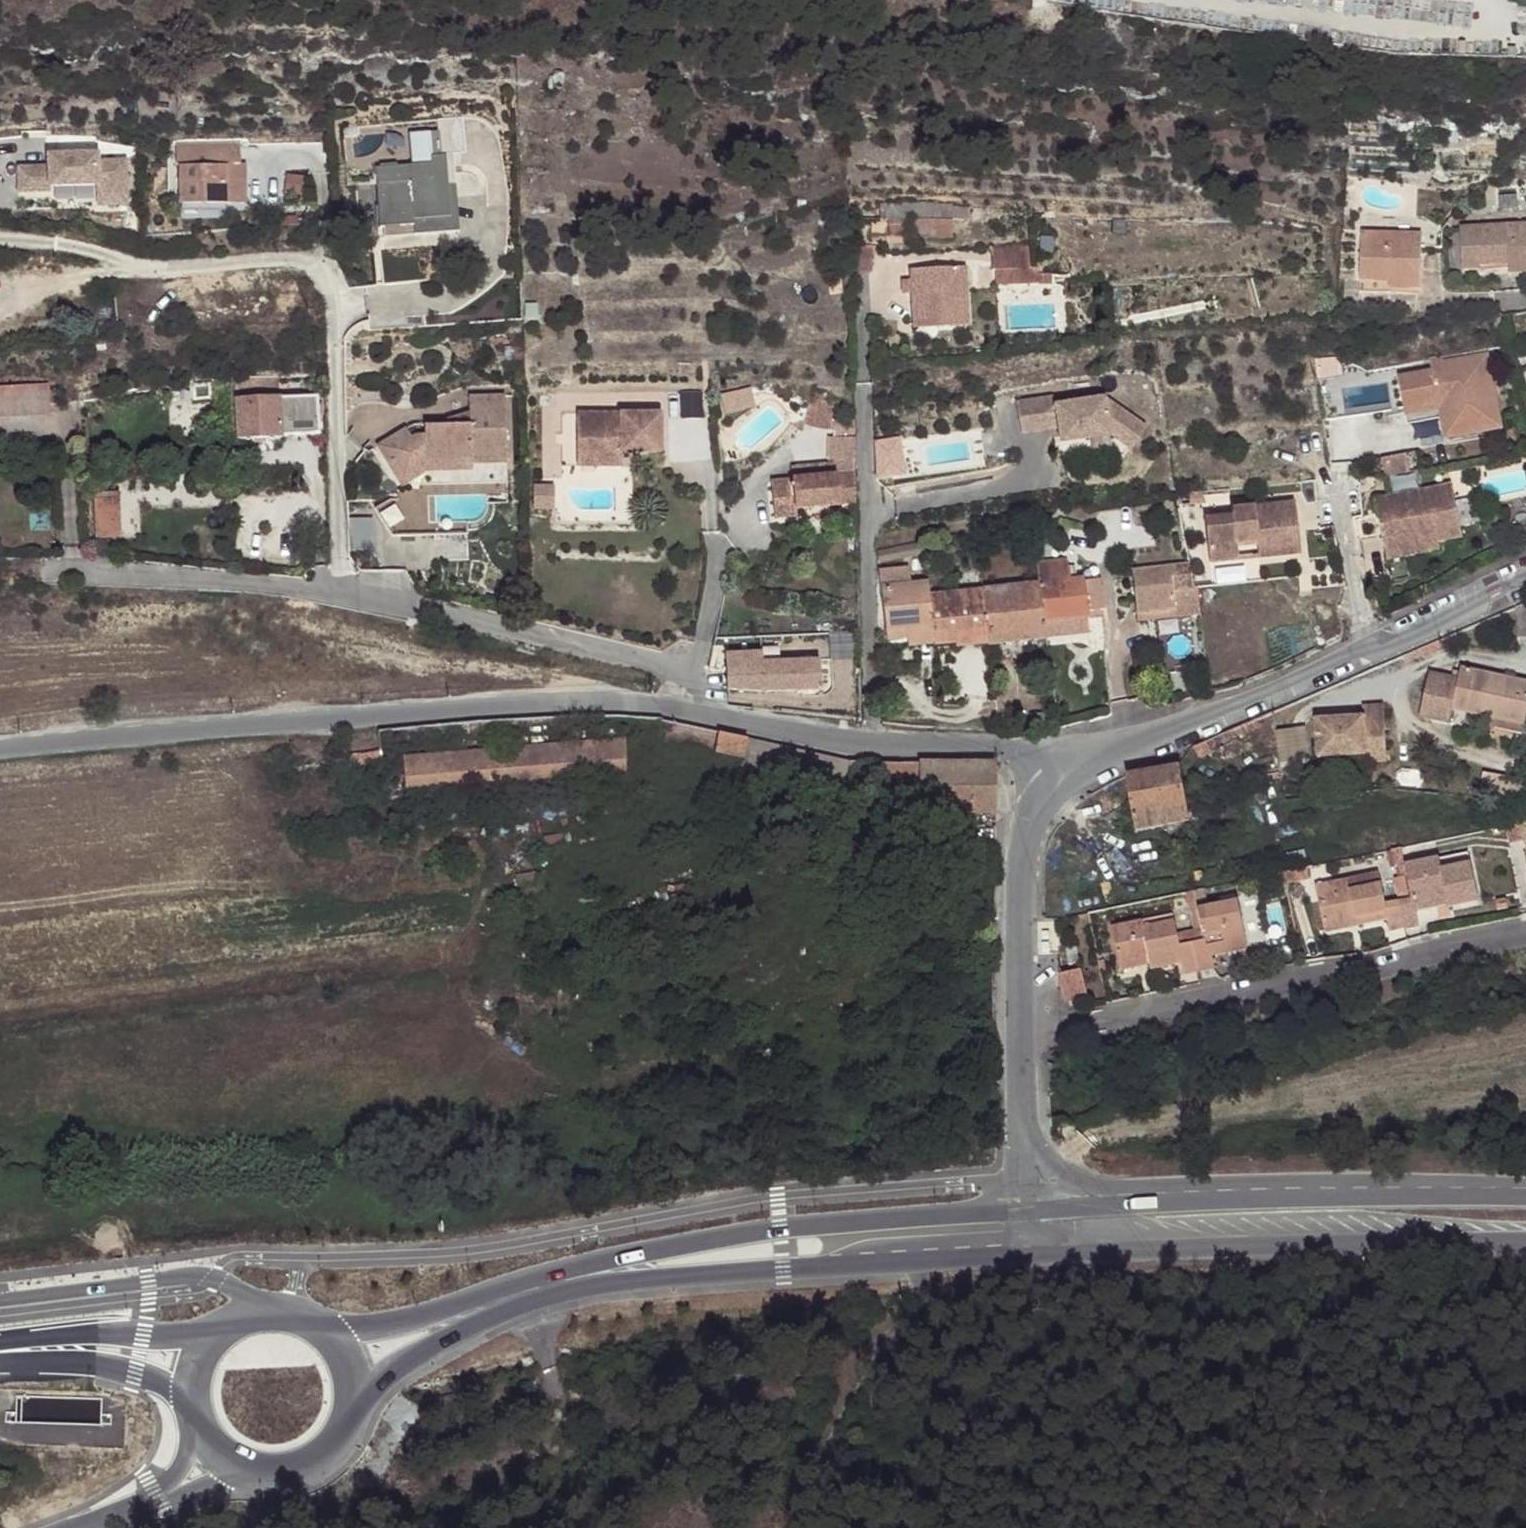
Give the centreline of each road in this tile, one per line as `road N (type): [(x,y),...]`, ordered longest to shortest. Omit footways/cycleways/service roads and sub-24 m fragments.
road 1 (secondary): [(1035,1213),(695,1243),(432,1317),(345,1328),(314,1322)]
road 2 (secondary): [(355,1409),(473,1330),(611,1287),(1040,1260)]
road 3 (tertiary): [(0,759),(368,717),(593,702),(701,711)]
road 4 (residential): [(0,234),(79,241),(143,261),(309,260),(324,279),(333,333),(337,591)]
road 5 (residential): [(1525,935),(1021,1033)]
road 6 (secondary): [(1525,1197),(1035,1213)]
road 7 (secondary): [(1040,1260),(1525,1247)]
road 8 (residential): [(337,591),(695,670)]
road 9 (residential): [(860,385),(882,747)]
road 10 (residential): [(0,572),(78,568),(337,591)]
road 11 (tertiary): [(1073,755),(1374,643)]
road 12 (tertiary): [(1021,1033),(1016,855),(1073,755)]
road 13 (secondary): [(238,1321),(28,1349)]
road 14 (tertiary): [(882,747),(1073,755)]
road 15 (secondary): [(28,1349),(135,1370),(177,1391),(197,1416)]
road 16 (tertiary): [(701,711),(882,747)]
road 17 (tertiary): [(1035,1213),(1021,1033)]
road 18 (unclassified): [(224,1454),(159,1495),(68,1527)]
road 19 (residential): [(1331,479),(1374,643)]
road 20 (tertiary): [(1374,643),(1525,575)]
road 21 (secondary): [(224,1454),(255,1471),(308,1467),(329,1453),(355,1409)]
road 22 (residential): [(714,536),(716,566),(695,670)]

